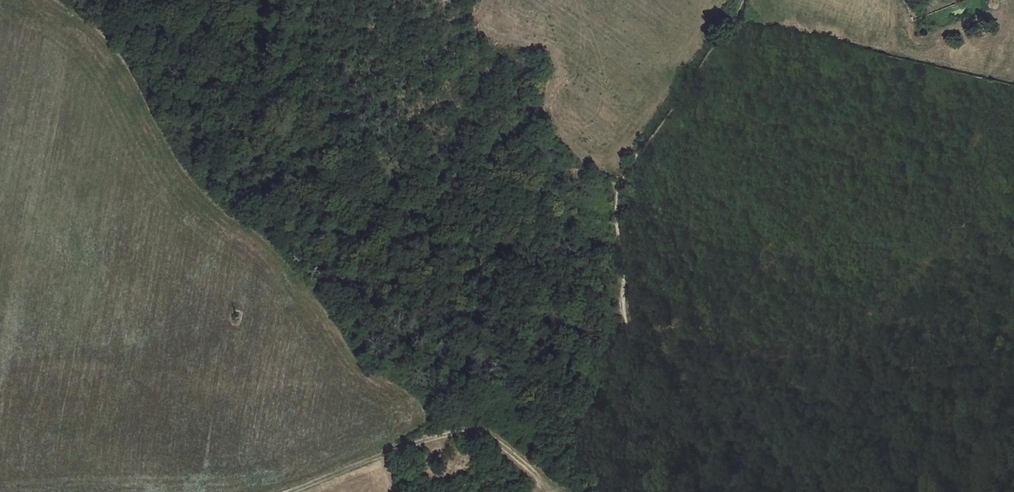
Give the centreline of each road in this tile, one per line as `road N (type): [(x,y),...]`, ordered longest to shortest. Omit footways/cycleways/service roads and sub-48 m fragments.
road 1 (track): [(528,467),(474,428),(452,428),(287,491)]

